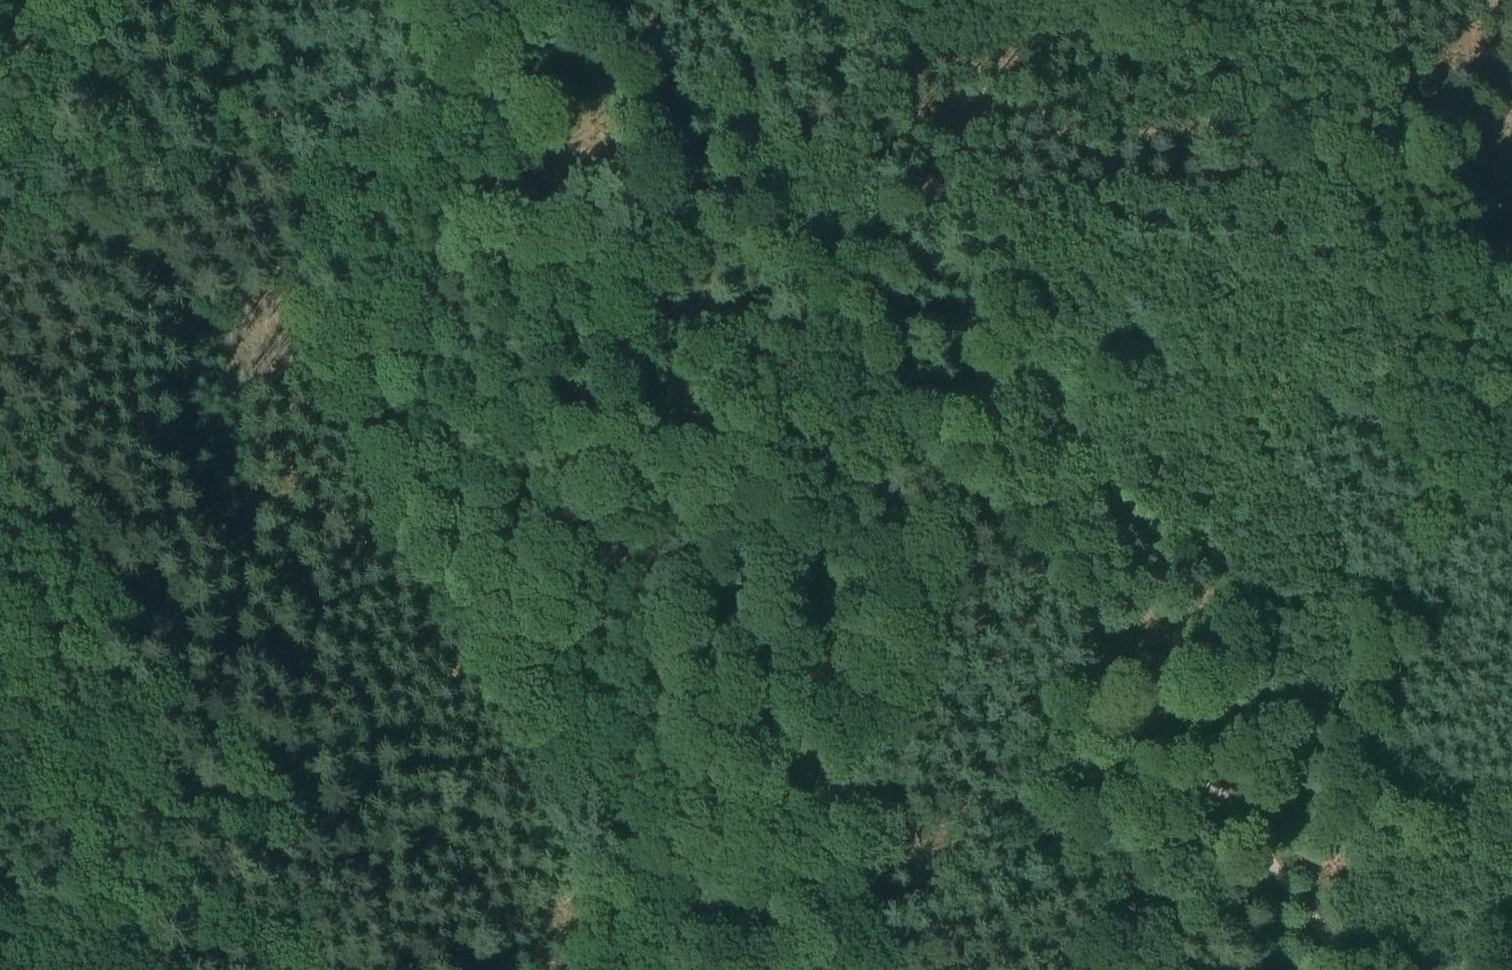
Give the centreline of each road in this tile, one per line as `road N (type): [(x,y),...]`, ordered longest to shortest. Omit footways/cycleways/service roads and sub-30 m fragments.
road 1 (track): [(386,0),(434,69),(497,118),(768,256),(812,291),(930,451),(1228,804),(1348,969)]

